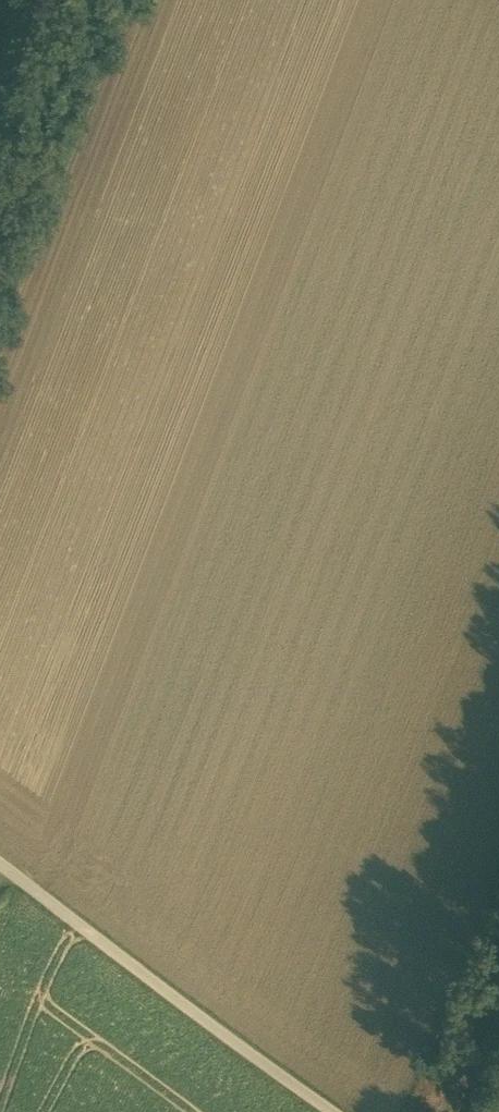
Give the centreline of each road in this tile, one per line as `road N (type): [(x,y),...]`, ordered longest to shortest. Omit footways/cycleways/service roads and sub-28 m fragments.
road 1 (track): [(0,864),(332,1111)]

